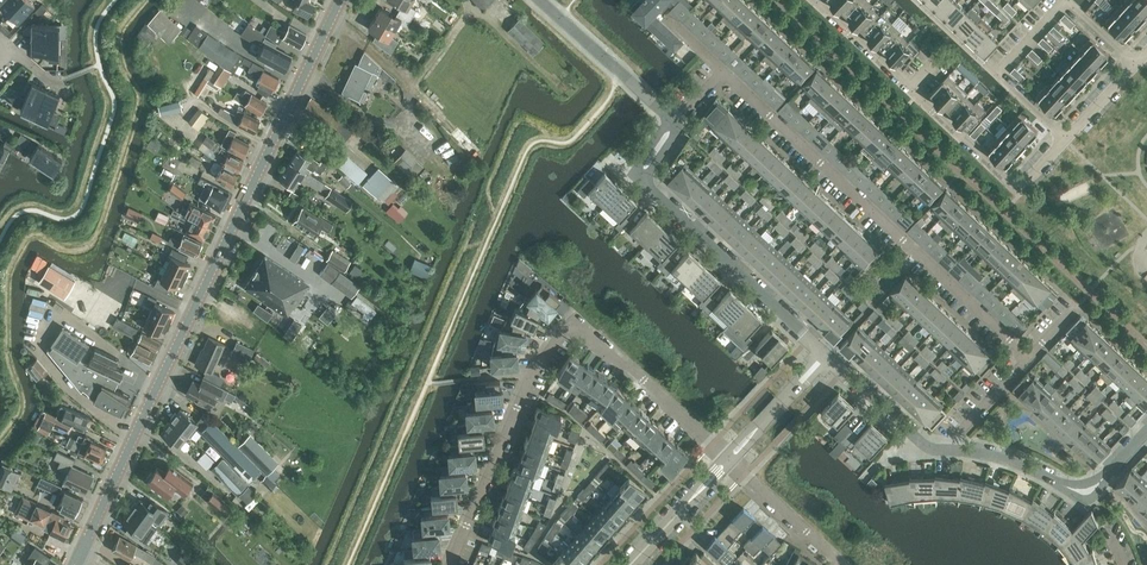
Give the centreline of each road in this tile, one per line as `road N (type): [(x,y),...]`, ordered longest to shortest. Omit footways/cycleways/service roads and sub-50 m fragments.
road 1 (tertiary): [(76,564),(342,0)]
road 2 (residential): [(448,564),(531,376),(569,327),(593,335),(712,445)]
road 3 (residential): [(1029,360),(721,70)]
road 4 (residential): [(1068,138),(1021,188),(817,0)]
road 5 (residential): [(675,122),(637,178),(826,356)]
road 6 (residential): [(944,451),(1011,462),(1085,491),(1146,433)]
road 7 (residential): [(660,108),(537,0)]
road 8 (residential): [(826,356),(923,444),(944,451)]
road 9 (unclassified): [(630,564),(729,460)]
road 10 (unclassified): [(729,460),(826,356)]
road 11 (residential): [(839,564),(745,474)]
road 12 (residential): [(944,451),(1029,360)]

